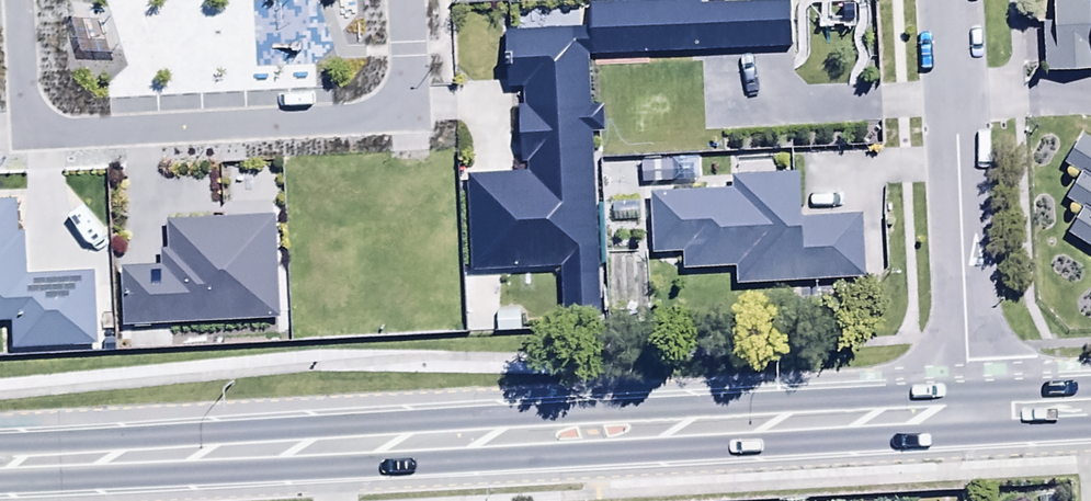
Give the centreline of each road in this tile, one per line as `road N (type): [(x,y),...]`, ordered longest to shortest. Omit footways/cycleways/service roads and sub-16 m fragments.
road 1 (trunk): [(117,462),(906,418),(974,405)]
road 2 (residential): [(404,0),(408,120),(22,143),(14,0)]
road 3 (residential): [(951,0),(974,405)]

